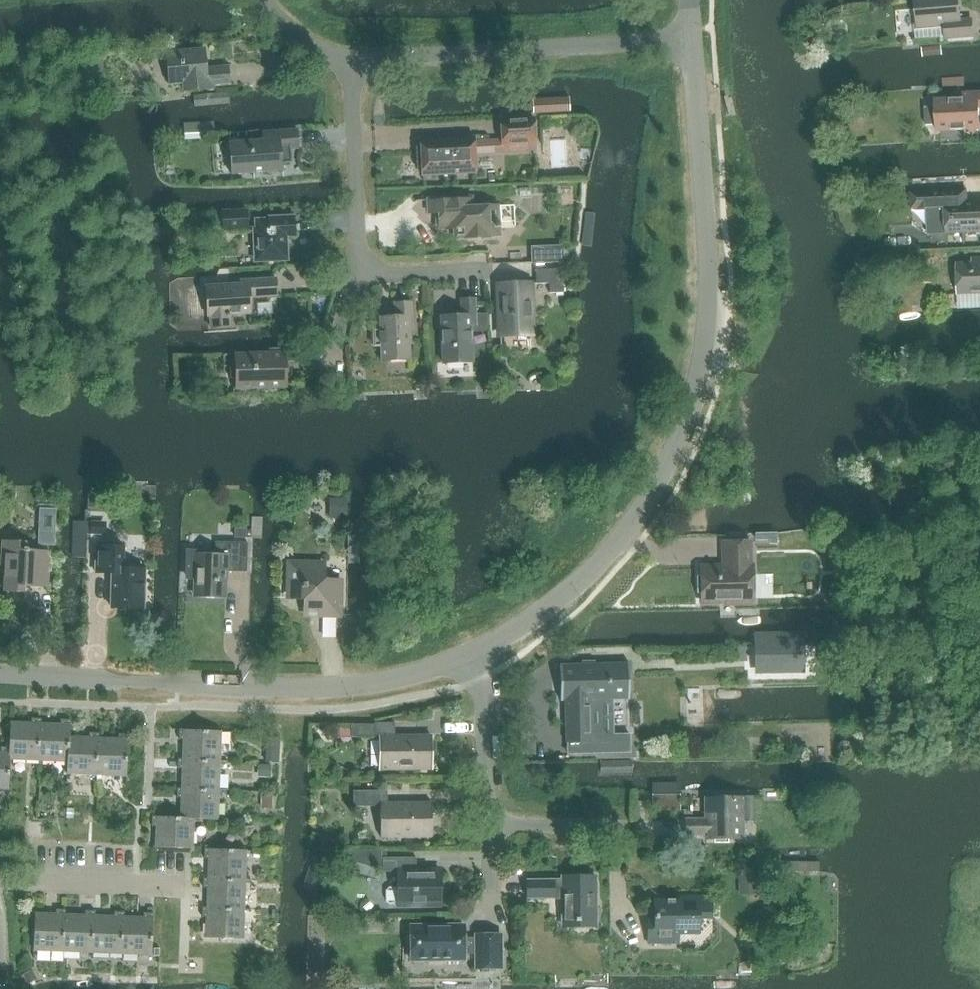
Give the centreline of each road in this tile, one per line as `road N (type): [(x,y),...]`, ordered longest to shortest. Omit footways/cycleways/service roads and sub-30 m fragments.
road 1 (residential): [(0,673),(388,683),(480,654),(584,579),(644,497),(679,429),(705,349),(709,239),(690,37)]
road 2 (residential): [(351,61),(690,37)]
road 3 (residential): [(358,277),(351,61)]
road 4 (residential): [(0,883),(174,888)]
road 5 (residential): [(487,271),(358,277)]

